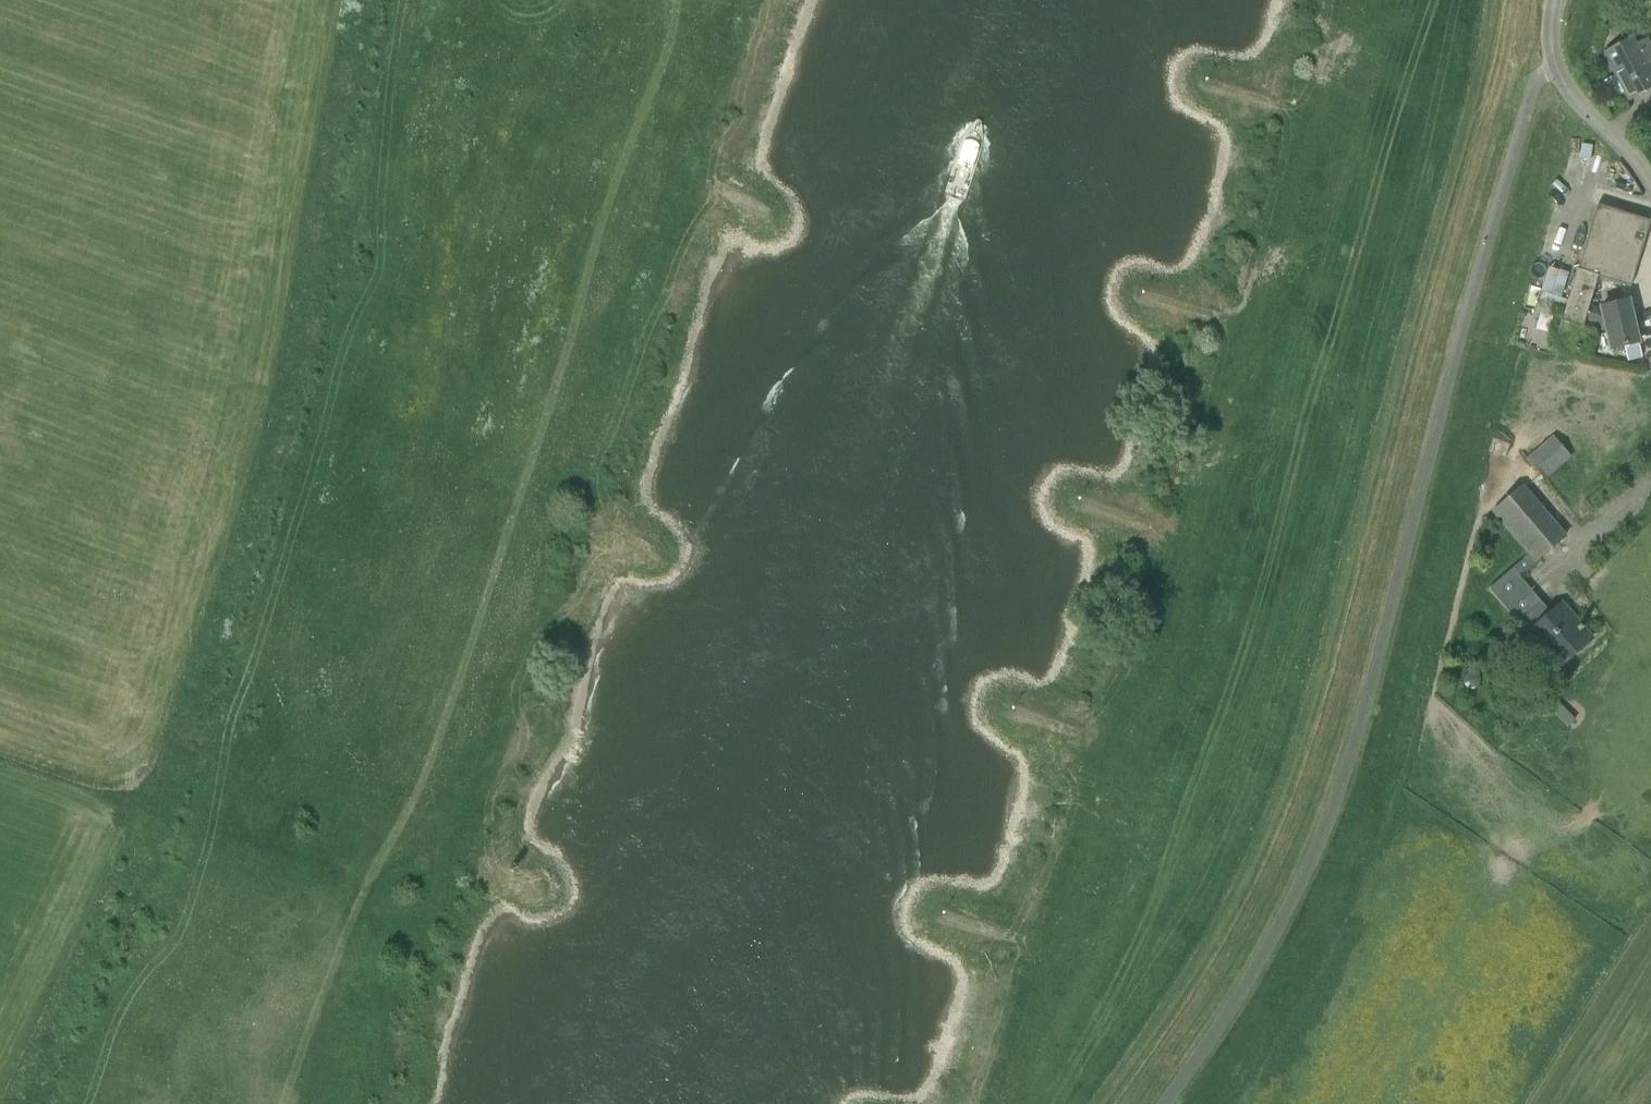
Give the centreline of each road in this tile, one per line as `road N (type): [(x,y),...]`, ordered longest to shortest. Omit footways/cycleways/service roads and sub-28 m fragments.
road 1 (unclassified): [(1650,186),(1555,70),(1556,0)]

